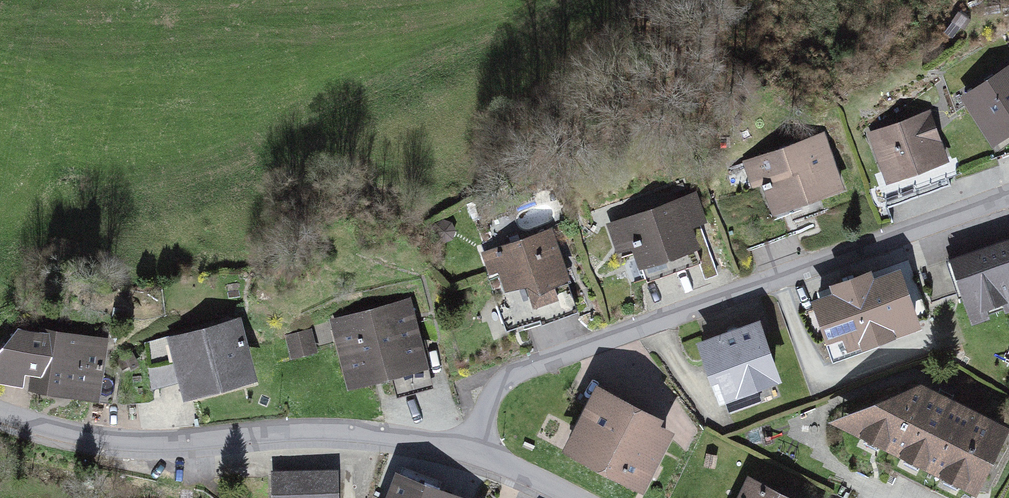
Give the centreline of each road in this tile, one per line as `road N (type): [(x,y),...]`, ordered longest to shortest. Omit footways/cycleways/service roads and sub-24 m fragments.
road 1 (residential): [(1008,201),(516,372),(477,444)]
road 2 (residential): [(477,444),(383,429),(123,453),(0,413)]

